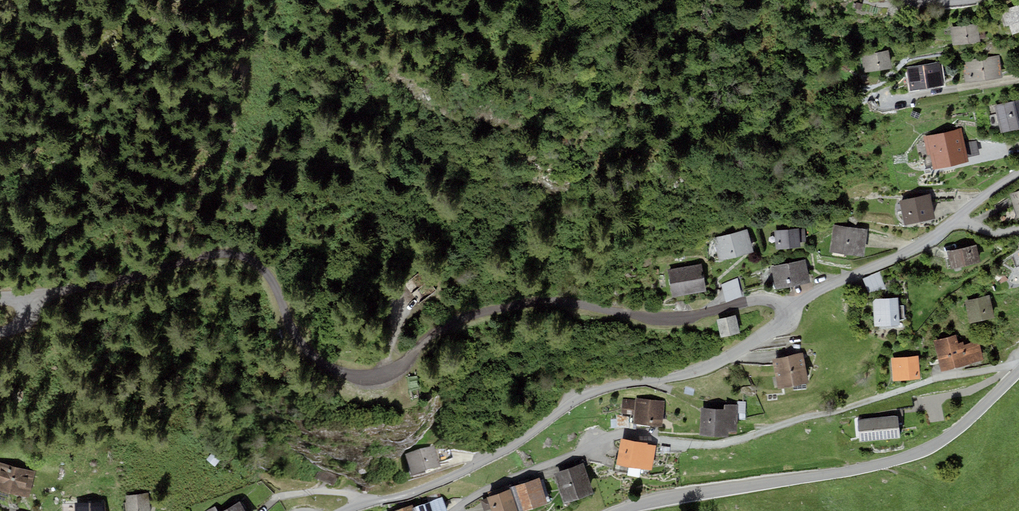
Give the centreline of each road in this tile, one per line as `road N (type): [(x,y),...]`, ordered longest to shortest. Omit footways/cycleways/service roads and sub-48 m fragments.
road 1 (residential): [(0,333),(29,319),(38,295),(148,281),(226,252),(264,269),(308,352),(360,377),(396,368),(448,325),(525,302),(656,317),(759,299),(791,313)]
road 2 (residential): [(791,313),(712,365),(592,393),(463,472),(345,510)]
road 3 (residential): [(622,510),(902,458),(961,427),(1018,371)]
road 4 (track): [(659,441),(714,446),(935,379)]
road 5 (residential): [(455,510),(616,436),(659,441)]
road 6 (residential): [(957,217),(791,313)]

